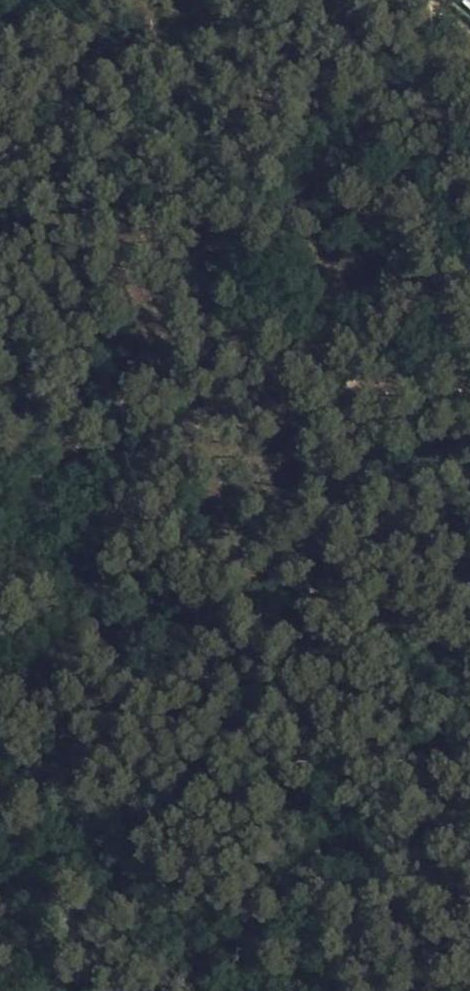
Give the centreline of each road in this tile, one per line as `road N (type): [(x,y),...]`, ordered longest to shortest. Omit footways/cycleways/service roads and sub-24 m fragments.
road 1 (track): [(0,510),(469,338)]

